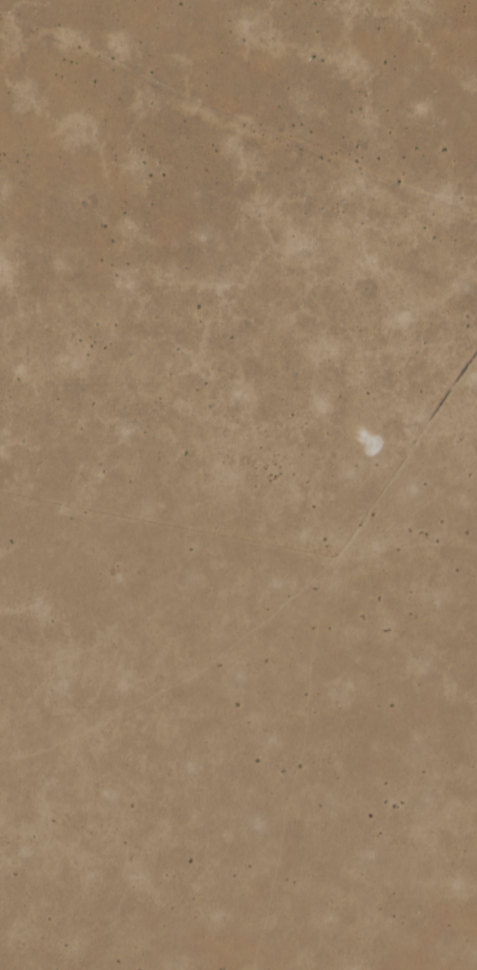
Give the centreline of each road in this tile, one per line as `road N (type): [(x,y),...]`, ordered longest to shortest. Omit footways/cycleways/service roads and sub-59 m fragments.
road 1 (track): [(476,208),(182,96),(0,11)]

